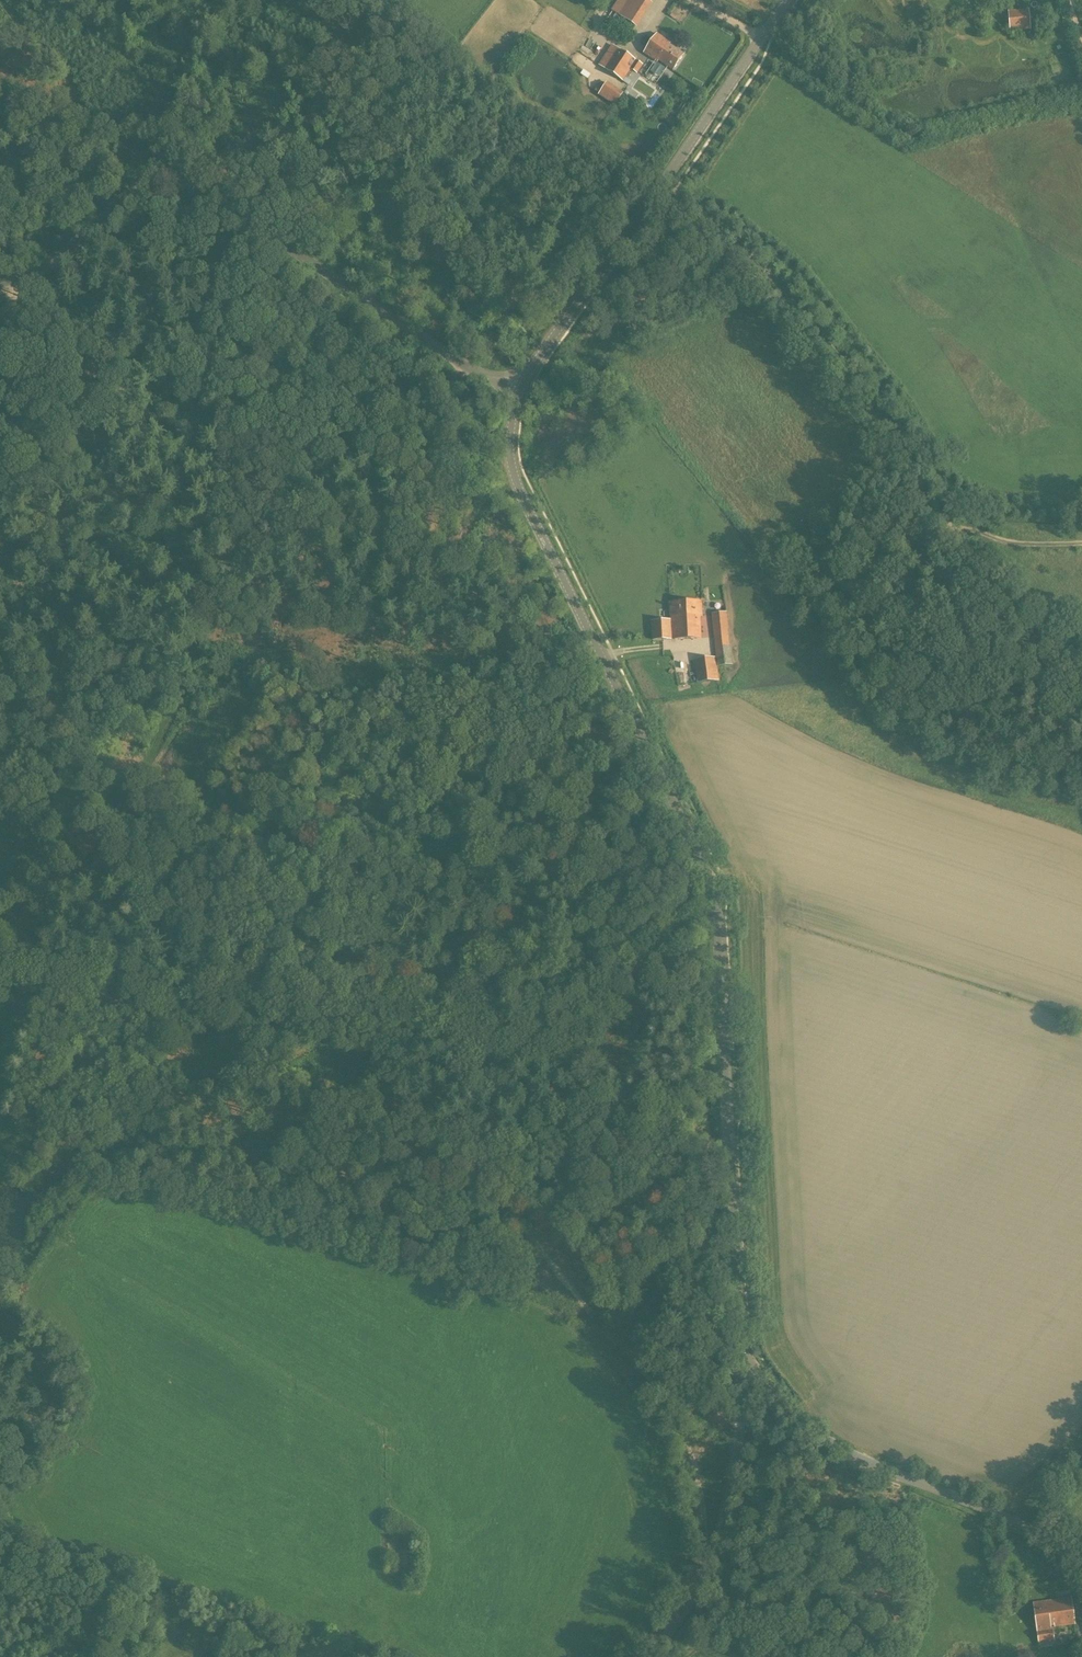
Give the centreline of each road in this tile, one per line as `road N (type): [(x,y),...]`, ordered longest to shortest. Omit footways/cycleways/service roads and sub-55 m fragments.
road 1 (secondary): [(739,1337),(712,887),(515,479),(510,433),(518,393)]
road 2 (track): [(0,926),(211,991),(252,1045),(313,1093),(543,1215),(627,1320),(657,1374),(741,1385)]
road 3 (unclassified): [(518,393),(187,181),(139,184),(38,271)]
road 4 (track): [(262,232),(222,579),(167,753)]
road 5 (track): [(519,490),(386,514),(89,529),(0,550)]
road 6 (secondary): [(518,393),(788,0)]
road 7 (track): [(946,533),(876,410),(769,274),(667,202)]
road 8 (tertiary): [(1081,1558),(1017,1522),(851,1455),(780,1397)]
road 9 (secondary): [(651,1656),(709,1556),(729,1499),(740,1416)]
road 10 (track): [(946,533),(846,550),(759,552),(716,584),(709,600)]
road 11 (track): [(19,929),(167,753)]
road 12 (track): [(1081,673),(1041,645),(946,533)]
road 13 (track): [(657,1374),(686,1435),(709,1556)]
road 14 (track): [(1081,544),(946,533)]

